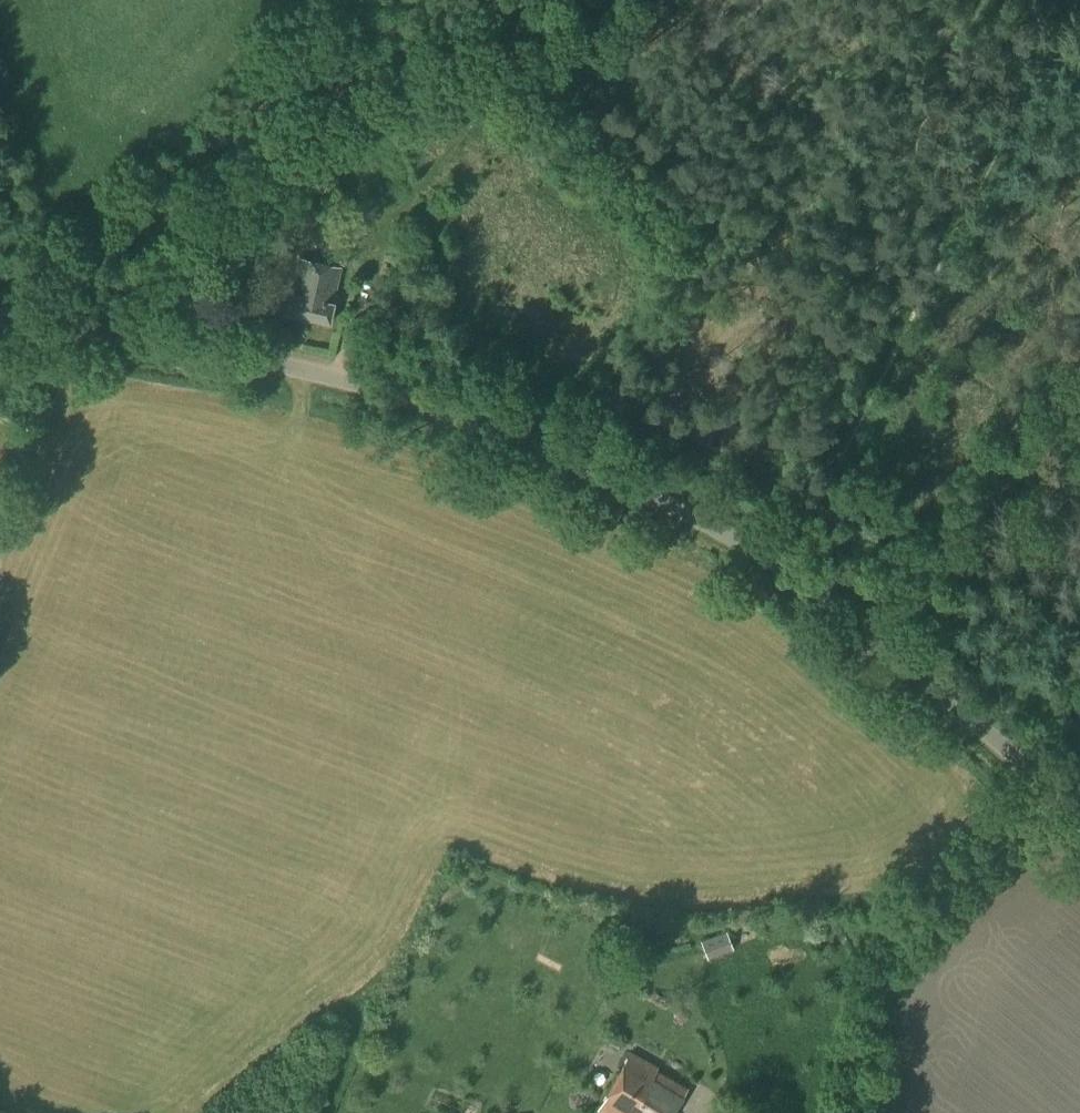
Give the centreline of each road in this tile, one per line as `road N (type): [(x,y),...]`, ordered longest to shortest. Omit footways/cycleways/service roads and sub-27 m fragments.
road 1 (unclassified): [(1054,793),(883,637),(779,559),(684,506),(558,449),(360,383),(39,323),(0,309)]
road 2 (unclassified): [(848,1112),(870,1015),(898,944),(949,883),(1054,793)]

